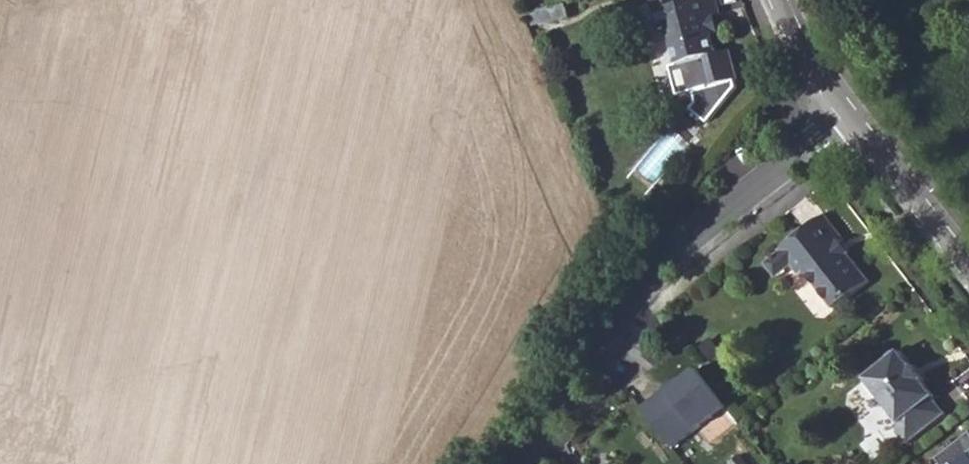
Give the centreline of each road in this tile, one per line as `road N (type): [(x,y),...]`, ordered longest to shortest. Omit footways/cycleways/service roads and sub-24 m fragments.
road 1 (residential): [(526,463),(641,277),(849,121)]
road 2 (residential): [(849,121),(968,274)]
road 3 (residential): [(775,0),(849,121)]

